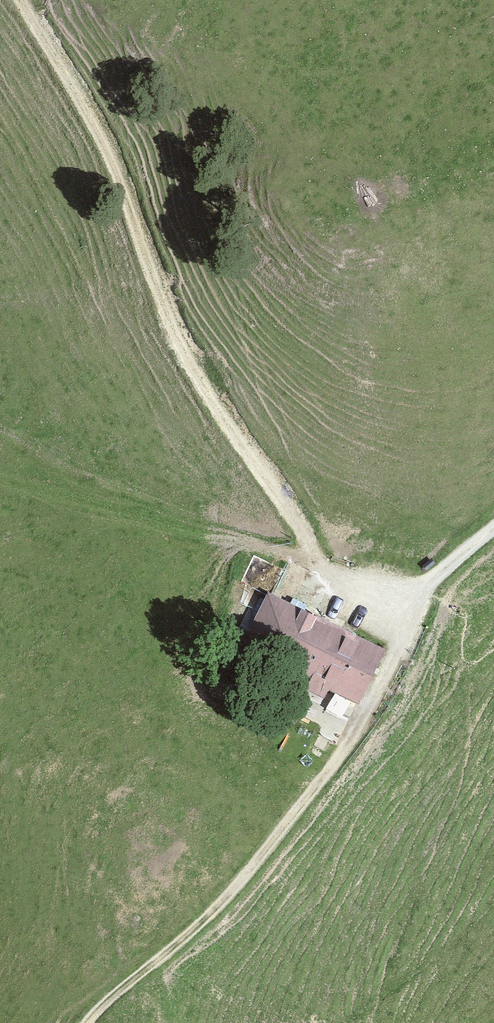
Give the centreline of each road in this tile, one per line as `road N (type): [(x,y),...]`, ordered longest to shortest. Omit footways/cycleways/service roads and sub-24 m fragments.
road 1 (track): [(20,0),(124,184),(164,310),(210,399),(299,524),(315,564),(421,596)]
road 2 (track): [(421,596),(344,753),(220,902),(89,1022)]
road 3 (track): [(0,484),(315,564)]

